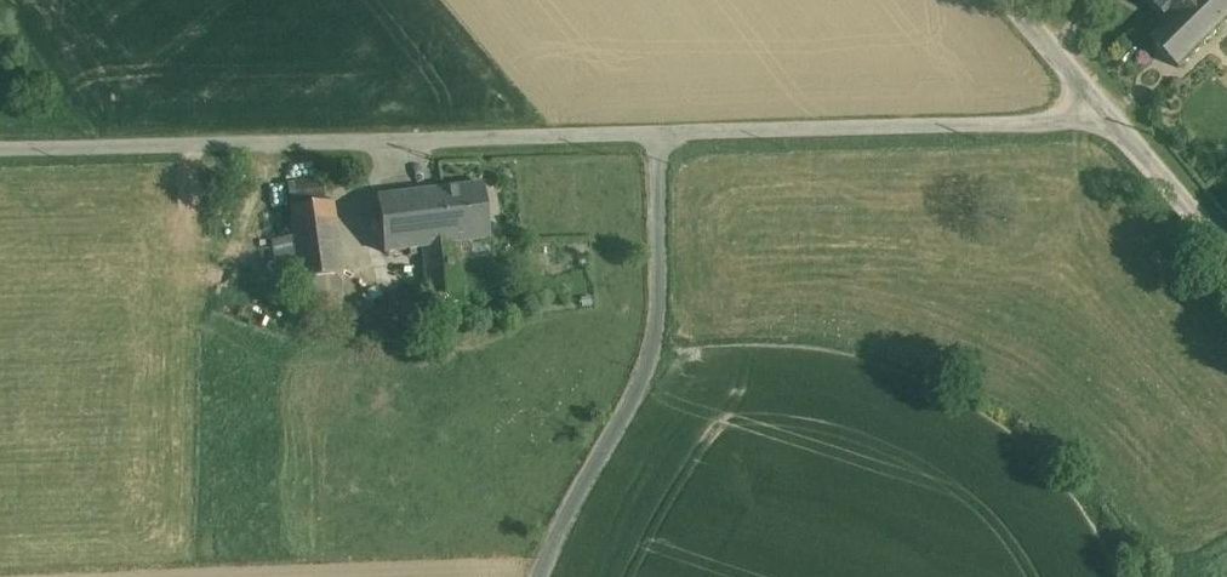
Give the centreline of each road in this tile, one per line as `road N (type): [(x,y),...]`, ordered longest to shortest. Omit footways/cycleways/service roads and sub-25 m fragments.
road 1 (residential): [(0,149),(485,141),(1060,116),(1117,122)]
road 2 (unclassified): [(1226,250),(1117,122)]
road 3 (unclassified): [(1117,122),(1010,0)]

